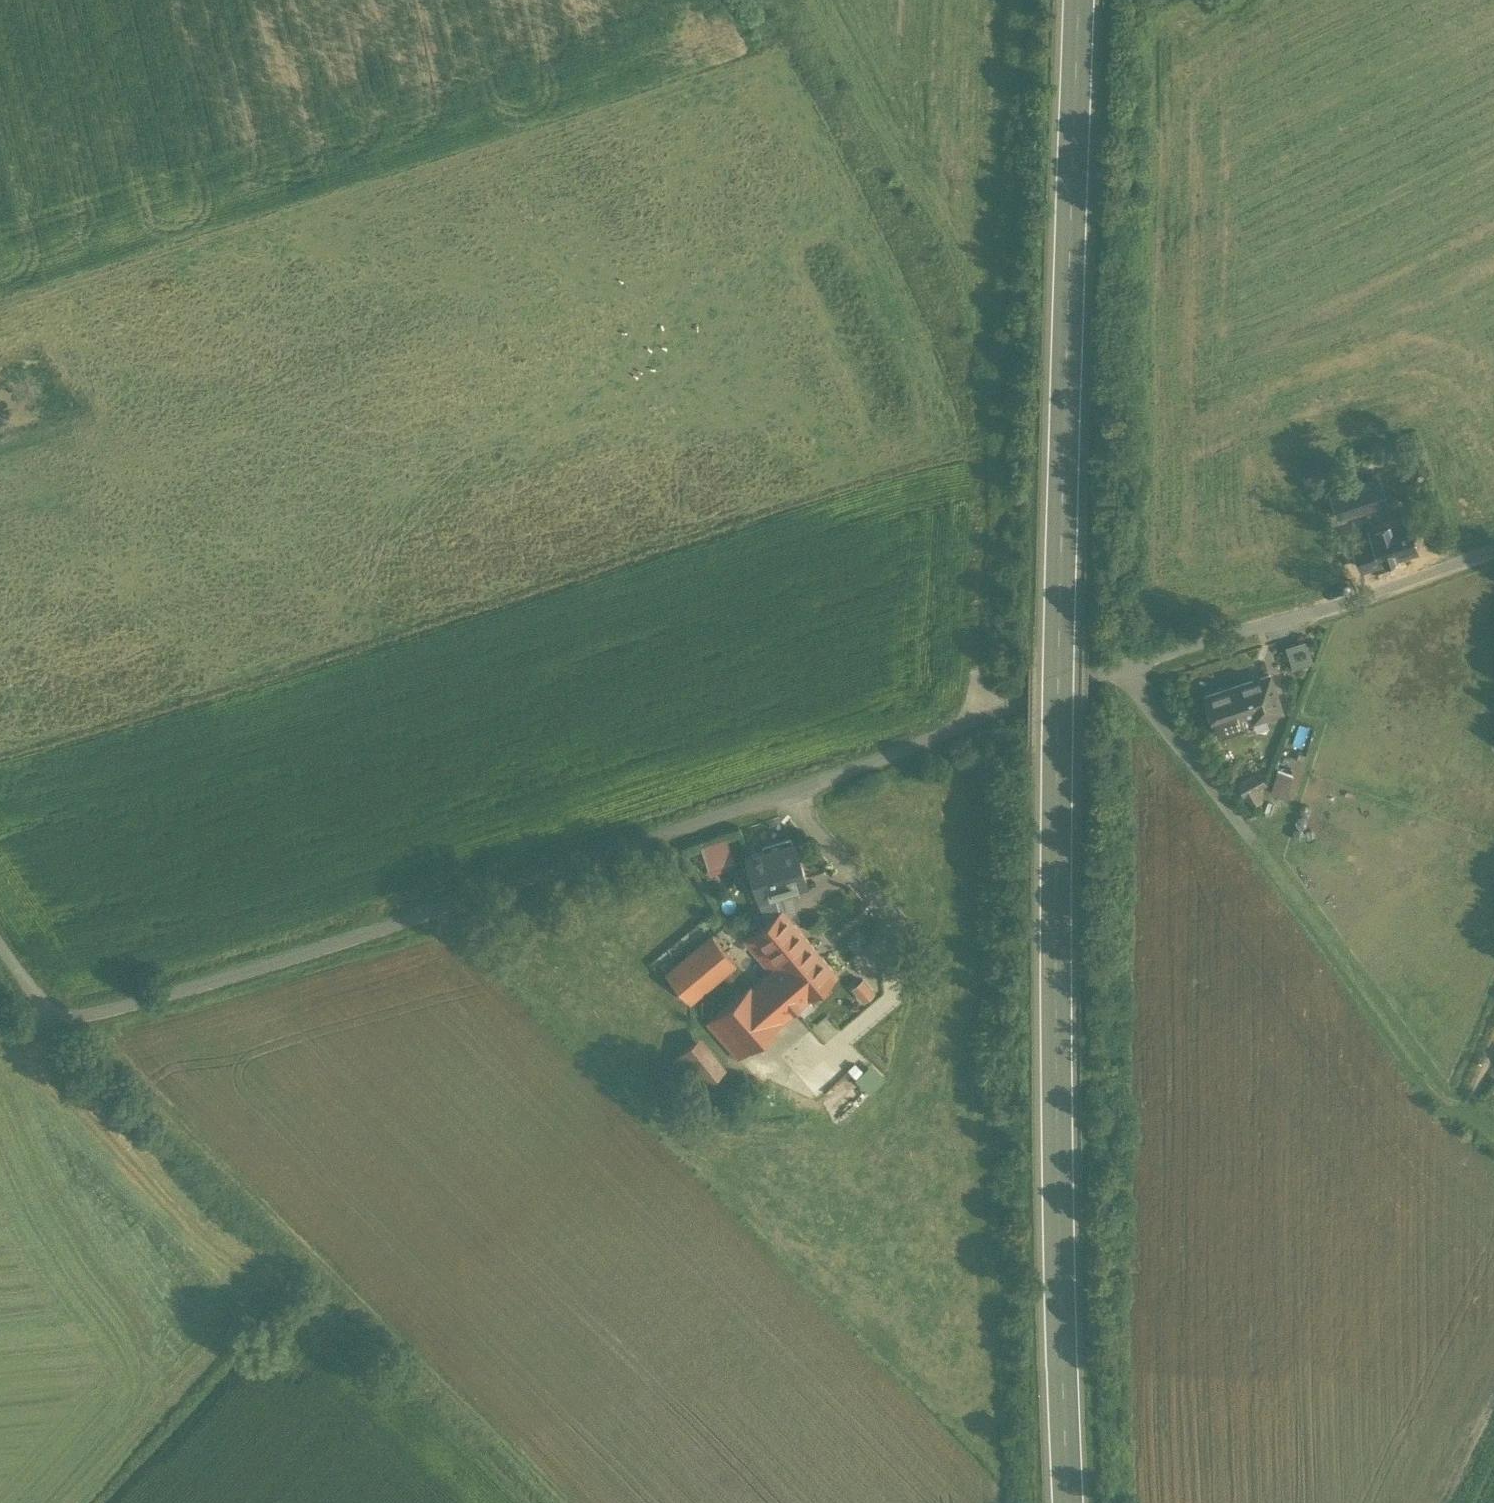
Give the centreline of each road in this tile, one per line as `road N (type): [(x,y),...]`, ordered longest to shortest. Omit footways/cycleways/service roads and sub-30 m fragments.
road 1 (secondary): [(1078,0),(1054,884),(1068,1502)]
road 2 (unclassified): [(63,1021),(374,933),(813,791)]
road 3 (residential): [(1493,541),(1011,710),(975,732),(813,791)]
road 4 (track): [(63,1021),(96,1040),(560,1502)]
road 5 (track): [(1115,673),(1456,1117)]

